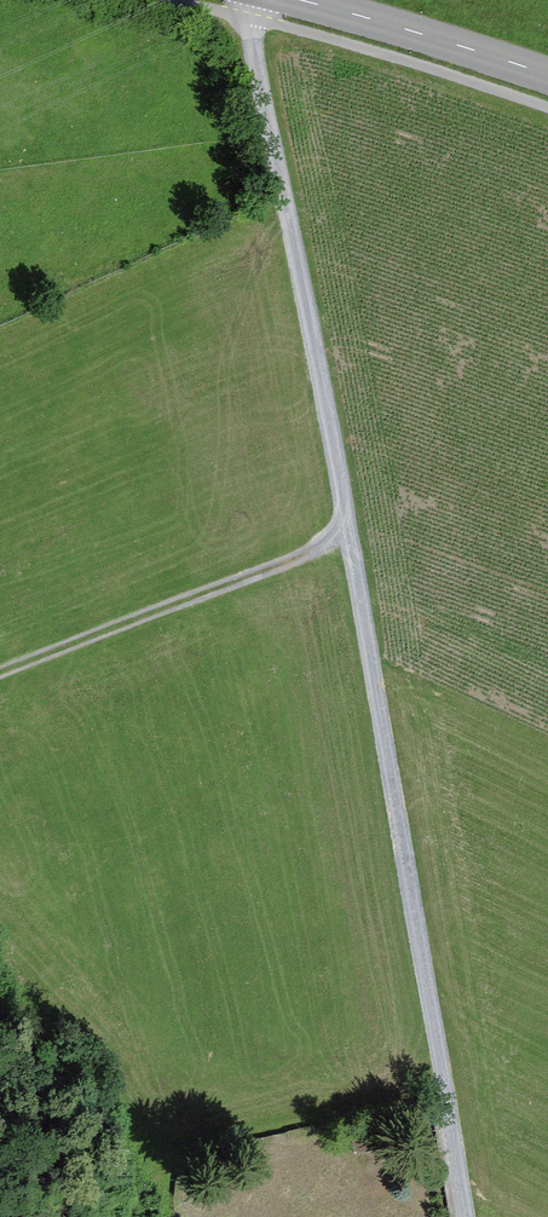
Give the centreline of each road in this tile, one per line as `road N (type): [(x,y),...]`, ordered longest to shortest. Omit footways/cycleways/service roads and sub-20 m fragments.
road 1 (track): [(462,1216),(296,247),(240,0)]
road 2 (track): [(346,533),(300,558),(0,673)]
road 3 (tertiary): [(296,0),(547,75)]

